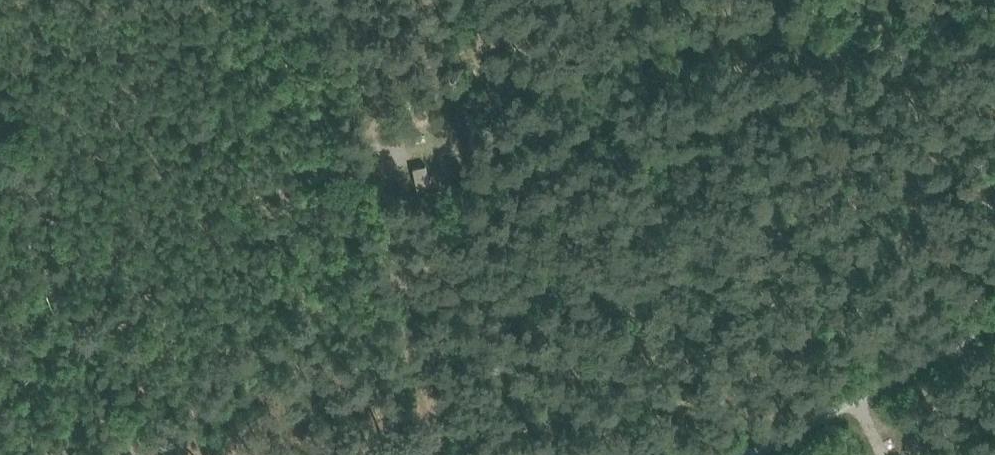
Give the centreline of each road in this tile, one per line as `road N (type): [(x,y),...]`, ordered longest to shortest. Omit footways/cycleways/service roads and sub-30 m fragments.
road 1 (track): [(446,454),(343,0)]
road 2 (track): [(754,454),(994,312)]

